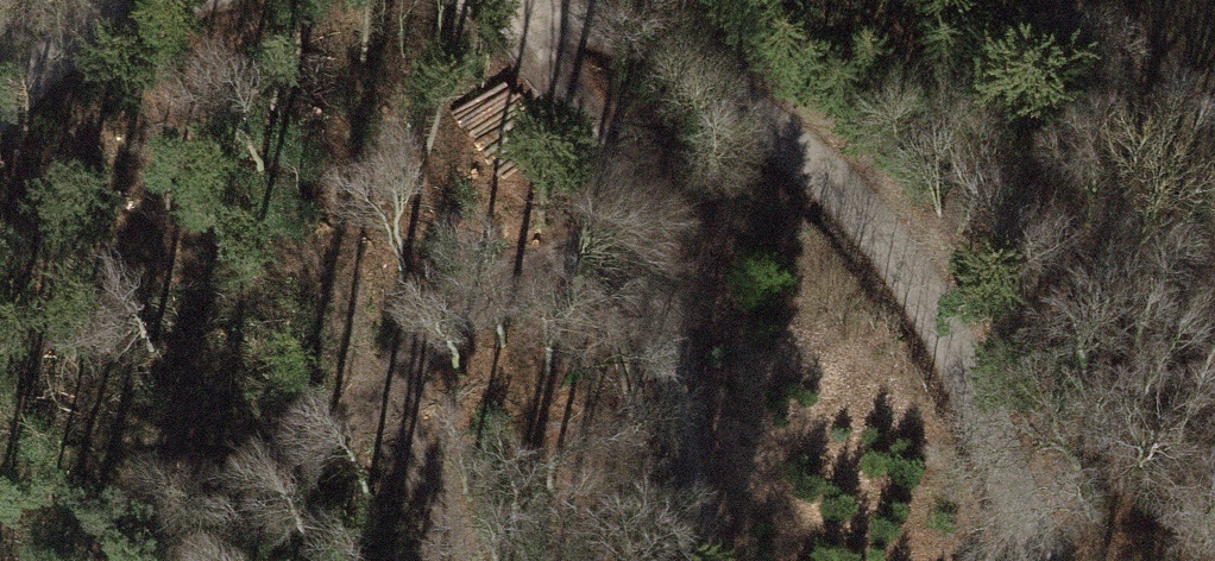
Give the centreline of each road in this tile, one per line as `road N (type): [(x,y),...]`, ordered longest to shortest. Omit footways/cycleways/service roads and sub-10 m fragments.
road 1 (unclassified): [(1041,560),(969,385),(898,251),(782,138),(688,70),(555,0)]
road 2 (track): [(709,560),(650,287),(628,222),(520,0)]
road 3 (unclassified): [(154,0),(104,21),(0,98)]

